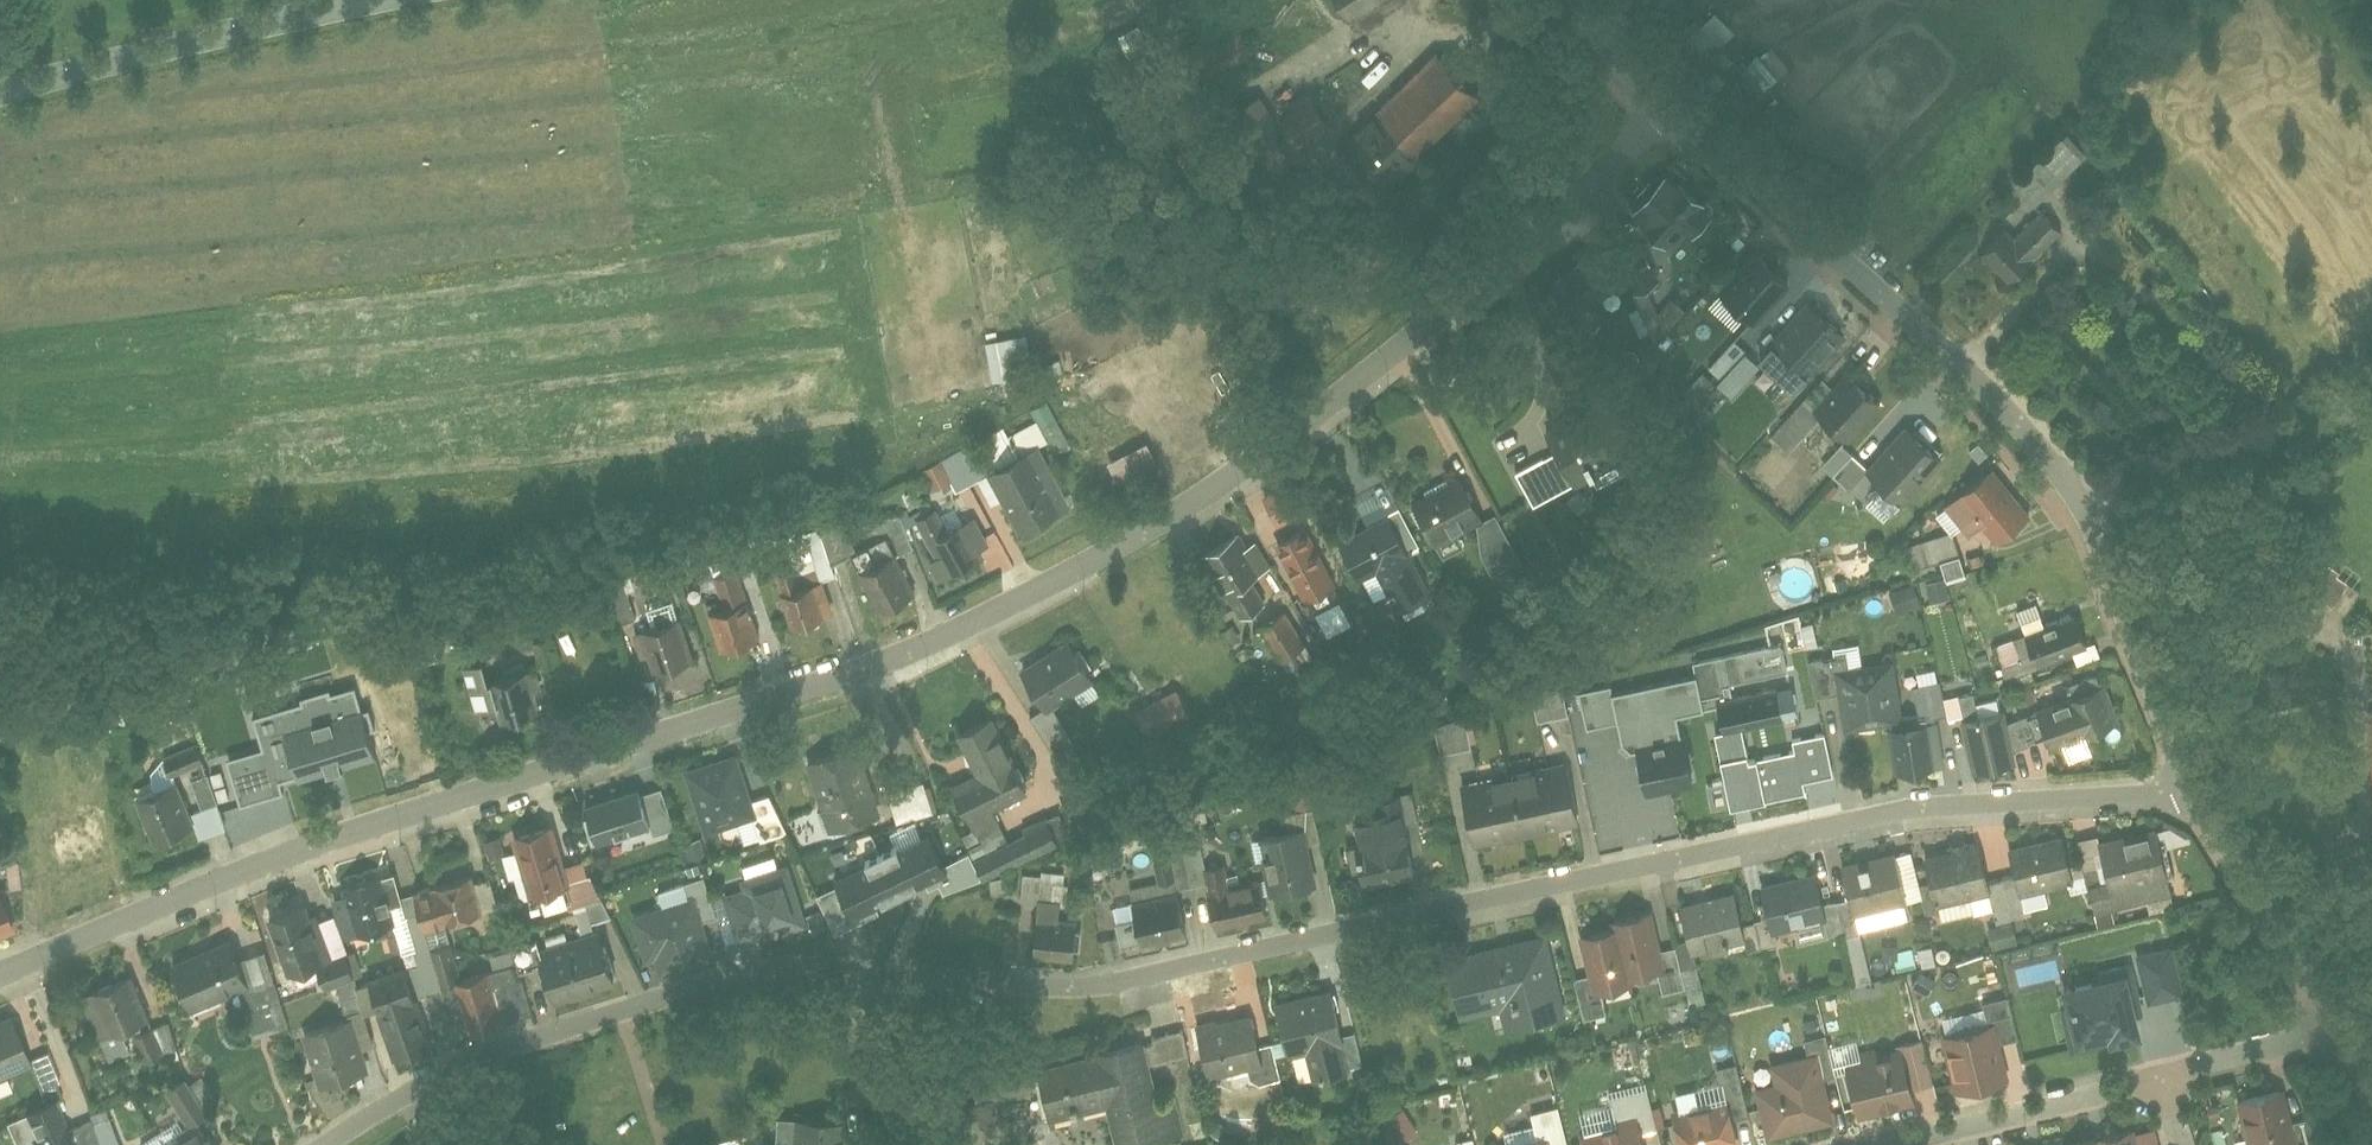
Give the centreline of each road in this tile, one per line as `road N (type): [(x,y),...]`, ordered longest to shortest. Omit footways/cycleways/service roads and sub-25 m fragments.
road 1 (residential): [(2185,792),(1835,823),(1135,981),(1037,986),(786,964),(501,1049),(395,1097),(322,1144)]
road 2 (residential): [(0,977),(240,873),(840,682),(937,646),(1089,570),(1266,470),(1472,312),(1674,114)]
road 3 (residential): [(2185,792),(2098,537),(2068,477),(1975,375),(1674,114)]
road 4 (tertiary): [(0,94),(382,0)]
road 5 (residential): [(2160,1075),(1879,1144)]
road 6 (residential): [(2339,1031),(2185,792)]
road 7 (residential): [(2339,1031),(2160,1075)]
road 8 (residential): [(1674,114),(1586,0)]

